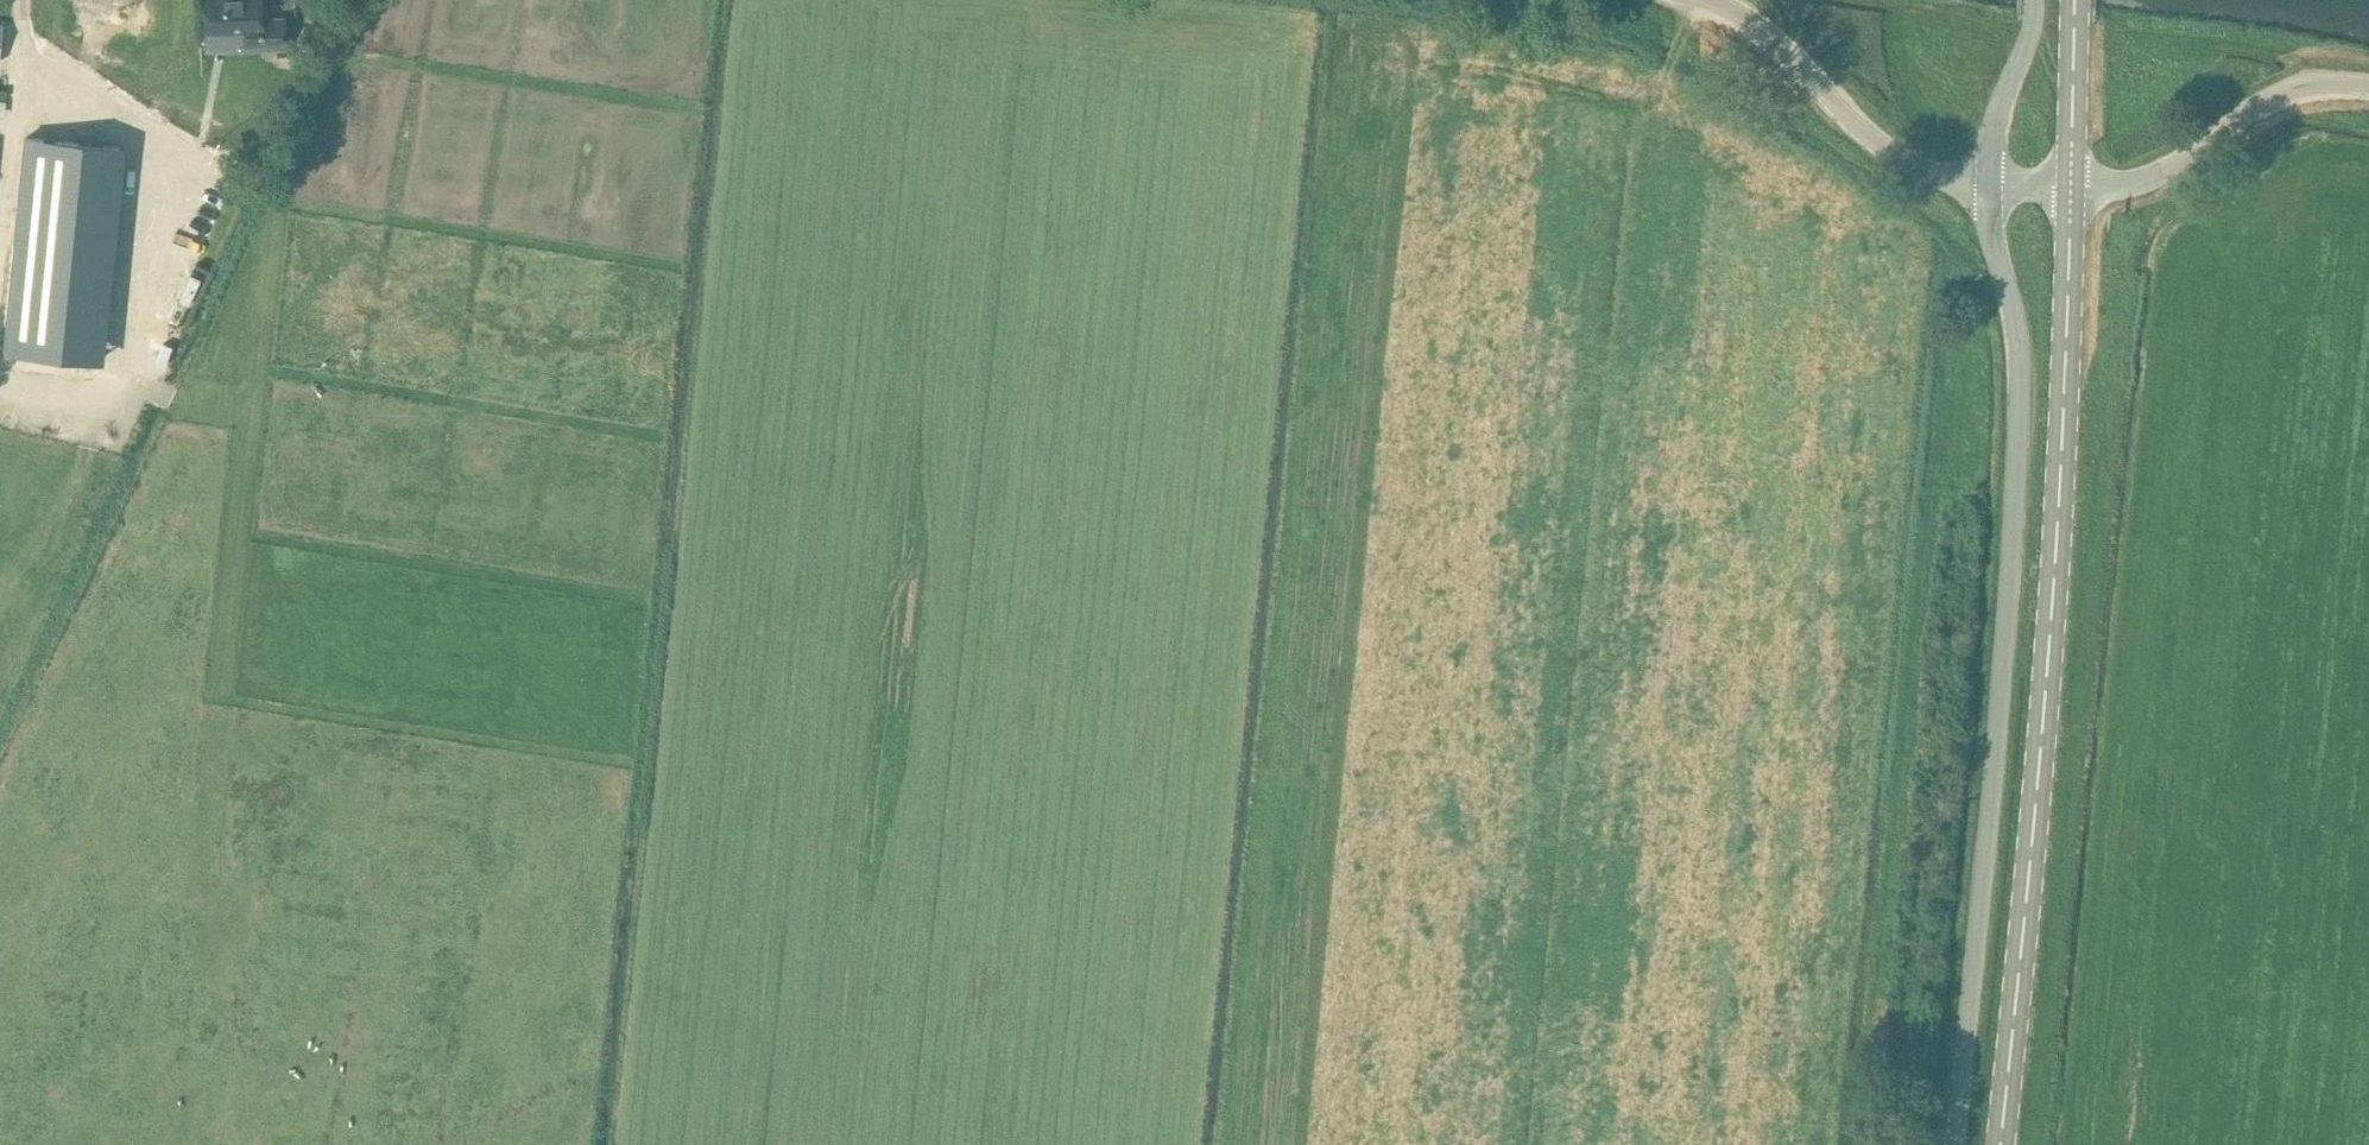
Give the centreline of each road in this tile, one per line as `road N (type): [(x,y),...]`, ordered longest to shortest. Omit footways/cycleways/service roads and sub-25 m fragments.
road 1 (unclassified): [(1955,1144),(2019,468),(2018,331),(1992,235),(1988,188)]
road 2 (secondary): [(2001,1144),(2049,668),(2071,188)]
road 3 (tertiary): [(1988,188),(1885,151),(1780,44),(1709,0)]
road 4 (tertiary): [(2071,188),(2122,186),(2169,171),(2287,92),(2368,88)]
road 5 (unclassified): [(1988,188),(1993,132),(2028,41),(2033,0)]
road 6 (secondary): [(2071,188),(2075,0)]

